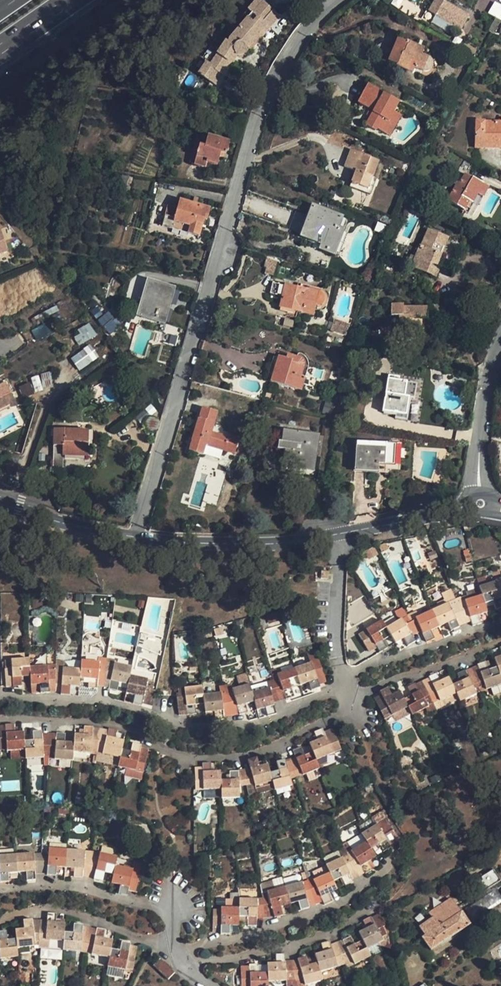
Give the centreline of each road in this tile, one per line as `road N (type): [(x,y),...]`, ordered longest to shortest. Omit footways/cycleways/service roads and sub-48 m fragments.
road 1 (residential): [(137,538),(259,120),(298,38),(344,0)]
road 2 (residential): [(0,719),(124,725),(187,756),(236,757),(346,713)]
road 3 (residential): [(342,685),(278,716),(228,725),(164,721),(75,699),(0,698)]
road 4 (residential): [(188,952),(339,902),(374,881),(400,850)]
road 5 (residential): [(383,903),(263,952),(203,959),(188,952)]
road 6 (residential): [(157,944),(170,918),(149,905),(78,884),(0,890)]
road 7 (residential): [(137,538),(203,547),(341,533)]
road 8 (residential): [(500,640),(362,691),(346,713)]
road 9 (residential): [(342,685),(359,668),(500,621)]
road 10 (residential): [(157,944),(61,910),(37,908),(0,921)]
road 11 (residential): [(342,685),(341,533)]
road 12 (residential): [(500,342),(479,489)]
road 13 (residential): [(0,505),(137,538)]
road 14 (residential): [(341,533),(470,504)]

